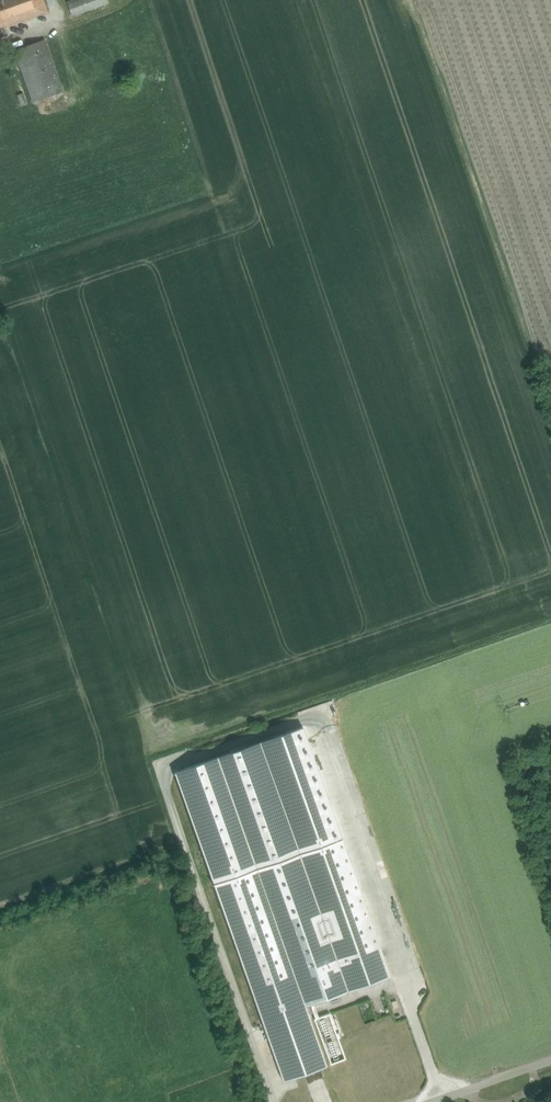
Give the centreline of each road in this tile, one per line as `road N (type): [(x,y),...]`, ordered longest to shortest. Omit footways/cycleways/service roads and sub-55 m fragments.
road 1 (unclassified): [(433,1101),(550,1061)]

